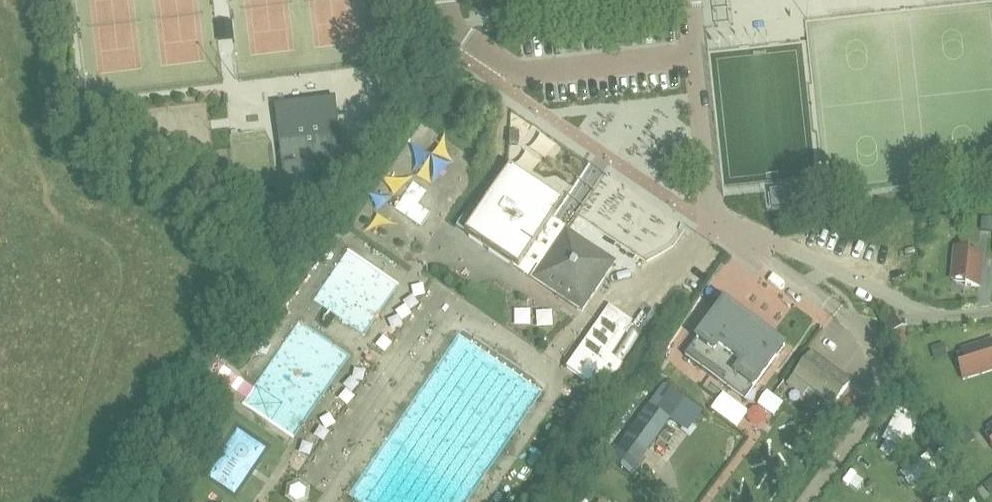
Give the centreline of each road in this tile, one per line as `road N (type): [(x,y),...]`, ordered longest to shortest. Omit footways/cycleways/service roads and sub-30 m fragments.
road 1 (residential): [(805,501),(867,410),(874,363),(836,304),(747,244)]
road 2 (residential): [(747,244),(717,227),(691,0)]
road 3 (residential): [(747,244),(776,240),(919,314),(991,313)]

